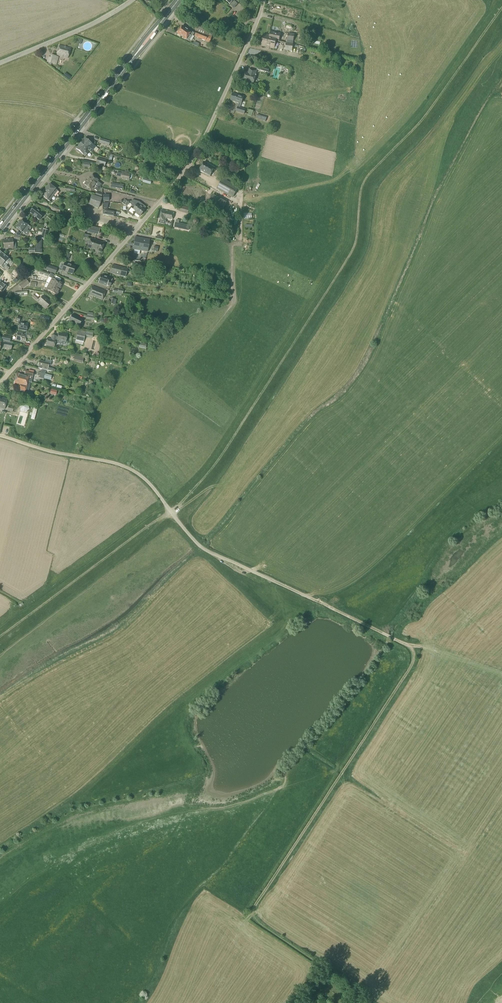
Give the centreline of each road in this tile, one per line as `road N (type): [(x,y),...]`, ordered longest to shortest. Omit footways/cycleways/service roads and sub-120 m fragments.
road 1 (track): [(254,915),(414,655),(198,546),(175,518)]
road 2 (unclassified): [(0,383),(184,175),(265,0)]
road 3 (primary): [(0,228),(178,0)]
road 4 (track): [(408,1002),(364,991),(254,915),(191,1002)]
road 5 (track): [(171,512),(0,639)]
road 6 (unclassified): [(175,518),(131,469),(0,436)]
road 7 (residential): [(132,0),(0,64)]

